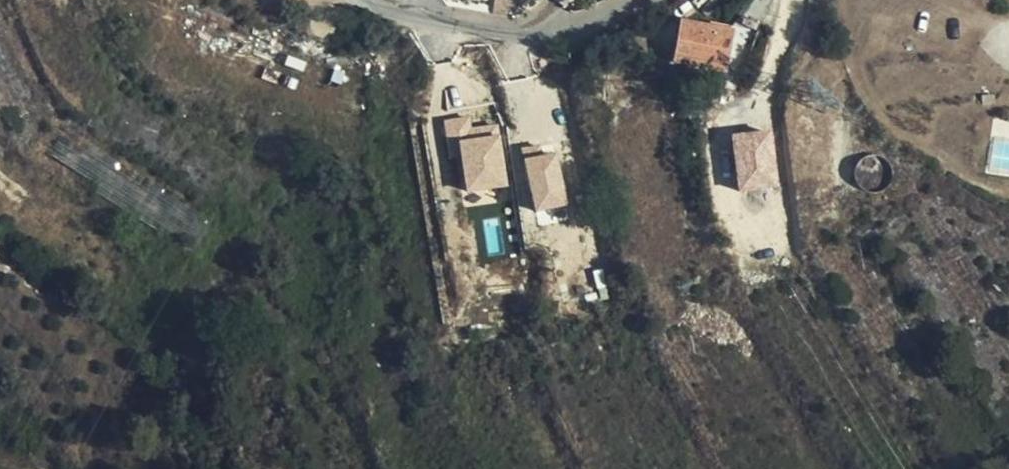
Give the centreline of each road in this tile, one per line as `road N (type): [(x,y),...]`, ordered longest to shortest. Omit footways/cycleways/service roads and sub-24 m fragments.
road 1 (residential): [(380,0),(405,14),(558,41),(654,0)]

